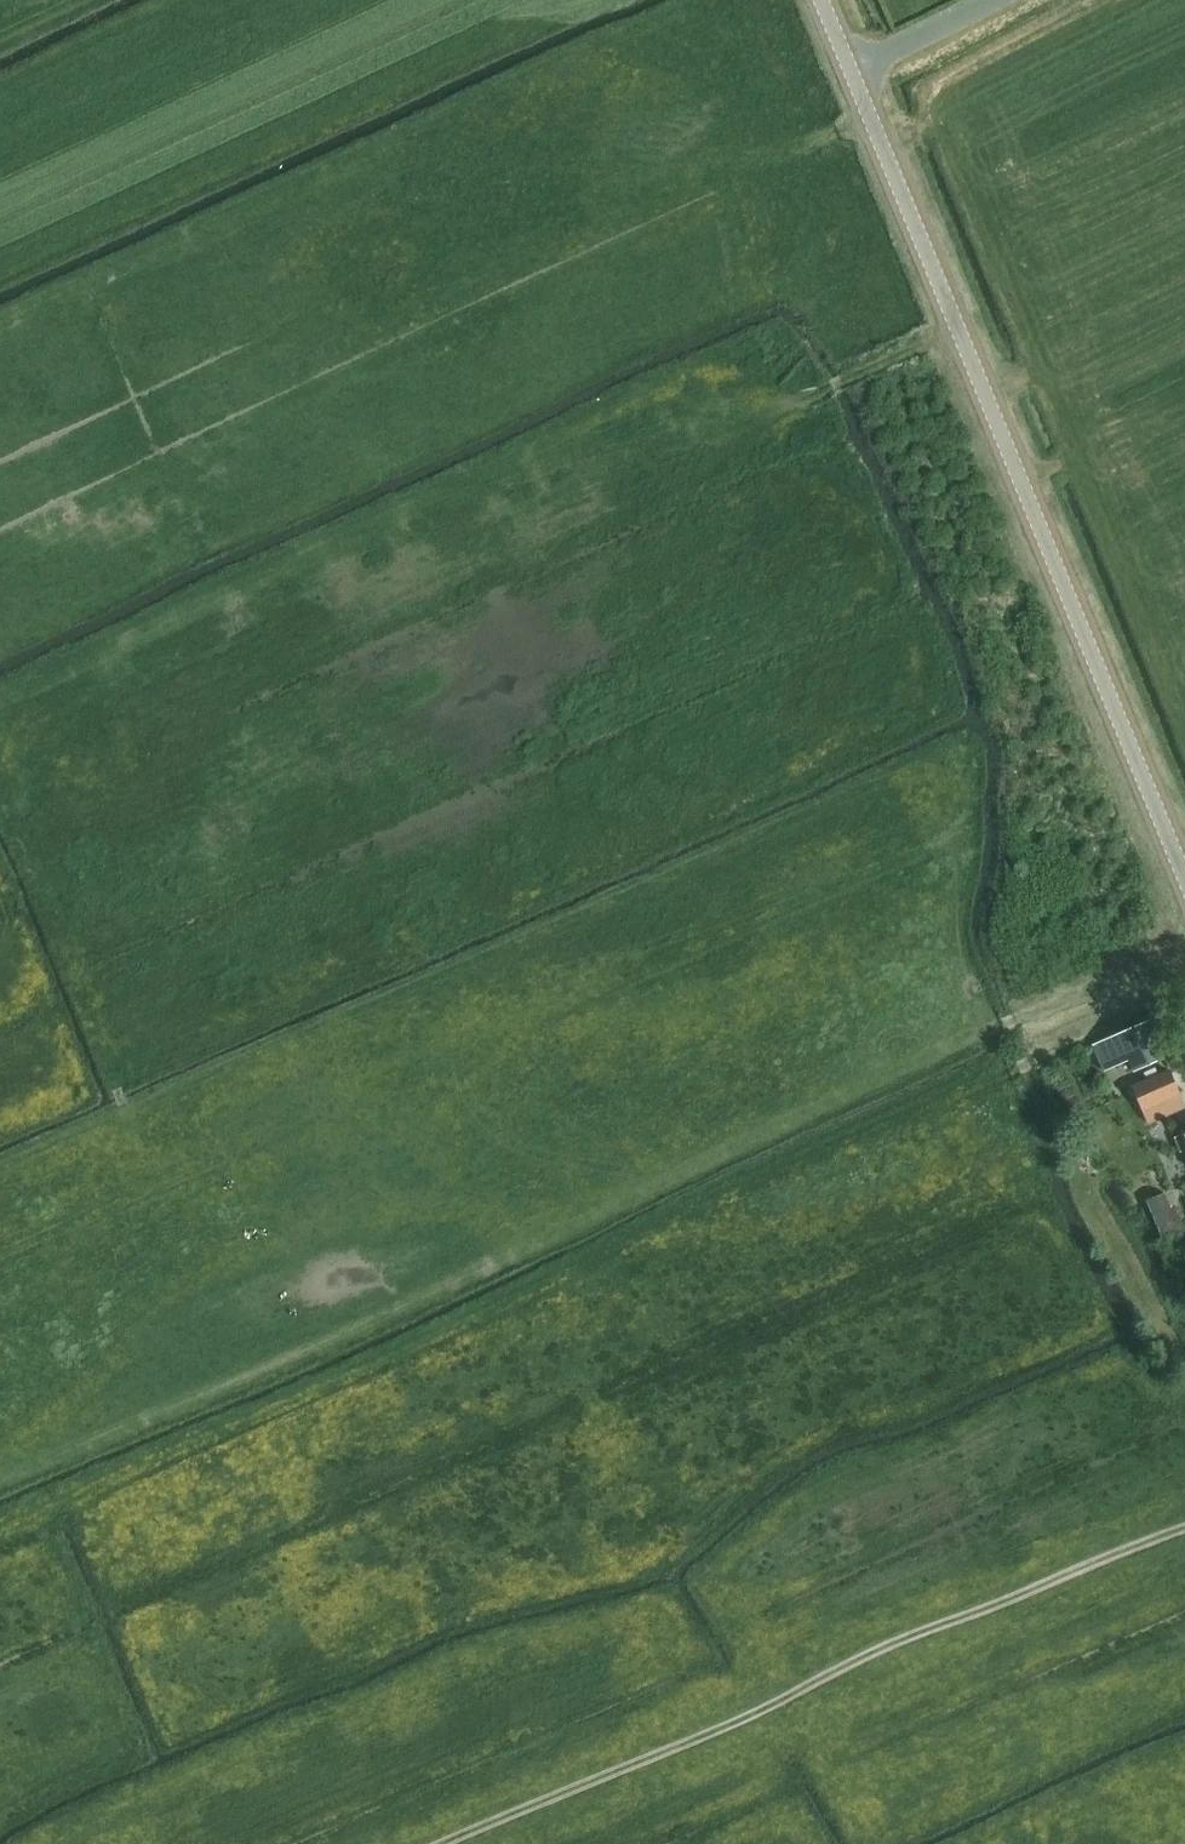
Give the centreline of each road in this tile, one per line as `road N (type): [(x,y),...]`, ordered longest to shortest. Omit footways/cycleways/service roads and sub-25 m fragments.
road 1 (tertiary): [(1184,883),(818,0)]
road 2 (track): [(1184,1533),(439,1843)]

